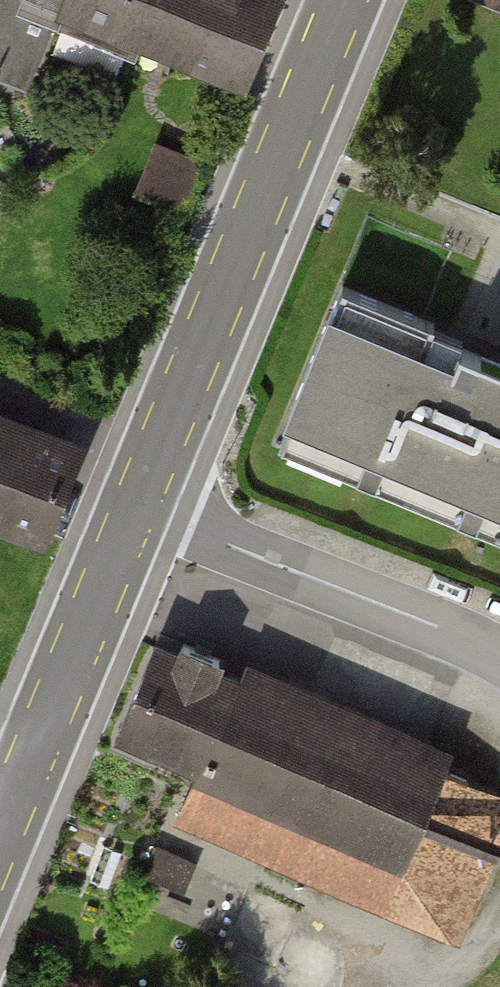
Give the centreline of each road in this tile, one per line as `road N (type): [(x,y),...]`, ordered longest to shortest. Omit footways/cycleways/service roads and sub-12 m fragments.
road 1 (primary): [(141,507),(346,0)]
road 2 (residential): [(499,657),(141,507)]
road 3 (primary): [(30,771),(141,507)]

